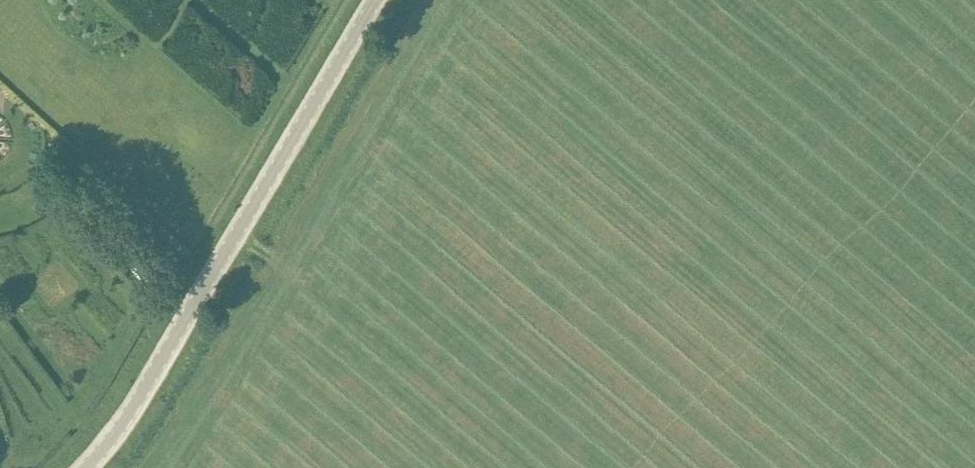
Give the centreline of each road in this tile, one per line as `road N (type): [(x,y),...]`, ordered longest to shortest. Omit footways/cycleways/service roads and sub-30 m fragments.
road 1 (unclassified): [(67,467),(114,423),(215,280),(381,0)]

